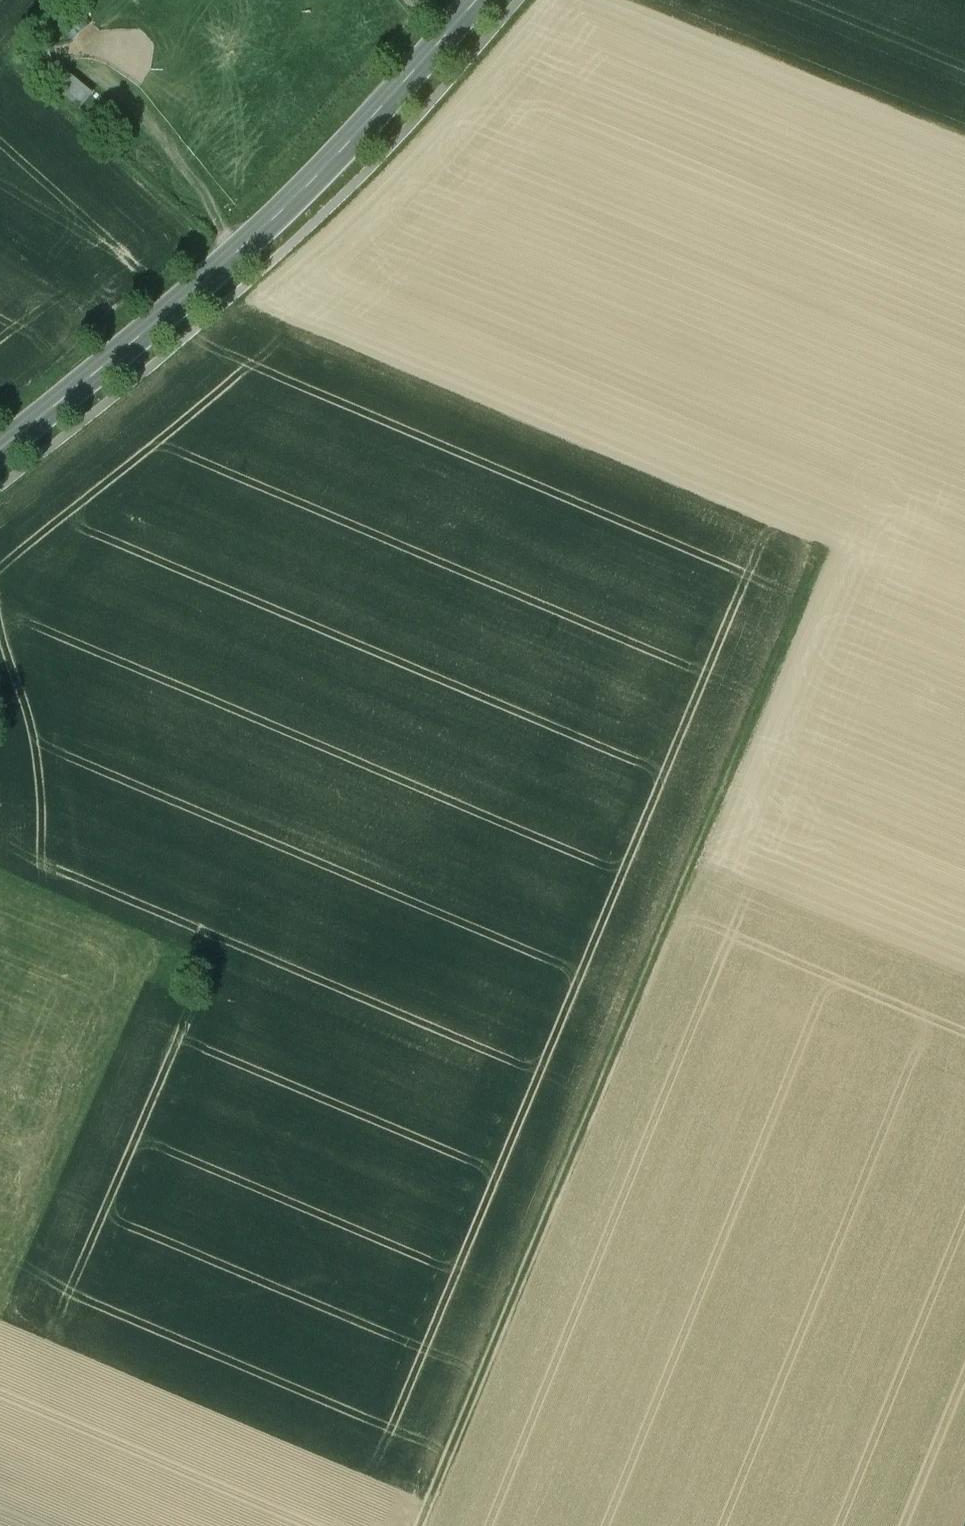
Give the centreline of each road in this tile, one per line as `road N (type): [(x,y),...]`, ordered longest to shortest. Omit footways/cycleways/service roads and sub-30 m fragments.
road 1 (secondary): [(476,0),(274,219),(0,447)]

